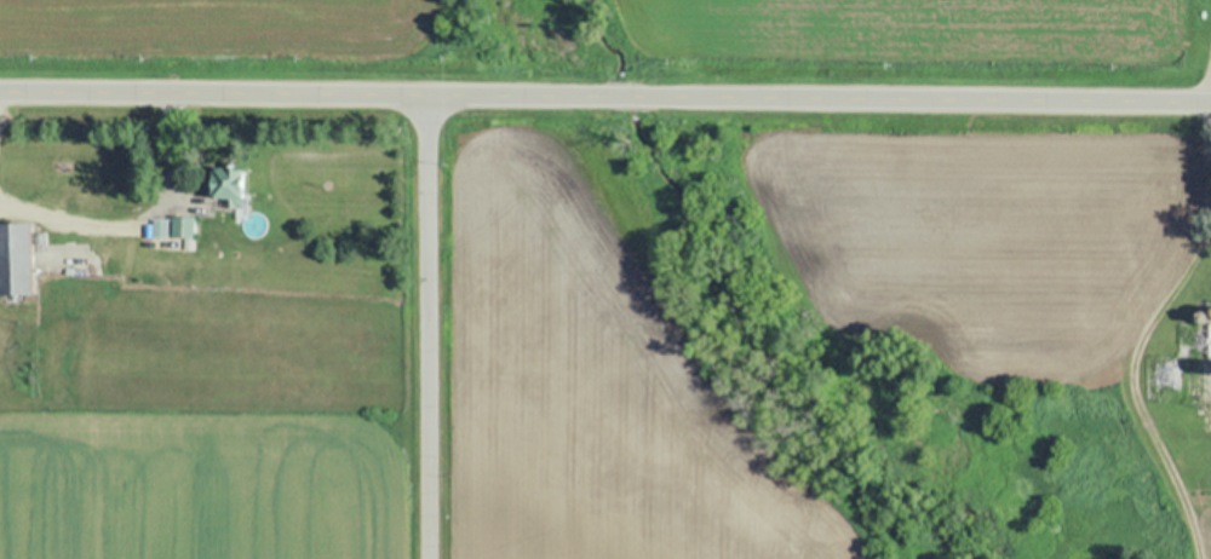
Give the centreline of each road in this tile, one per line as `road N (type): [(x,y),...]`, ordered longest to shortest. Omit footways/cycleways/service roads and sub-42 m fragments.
road 1 (tertiary): [(0,95),(1210,103)]
road 2 (track): [(1205,103),(1203,243),(1138,340),(1131,376),(1135,408),(1193,521),(1199,558)]
road 3 (residential): [(427,558),(427,97)]

